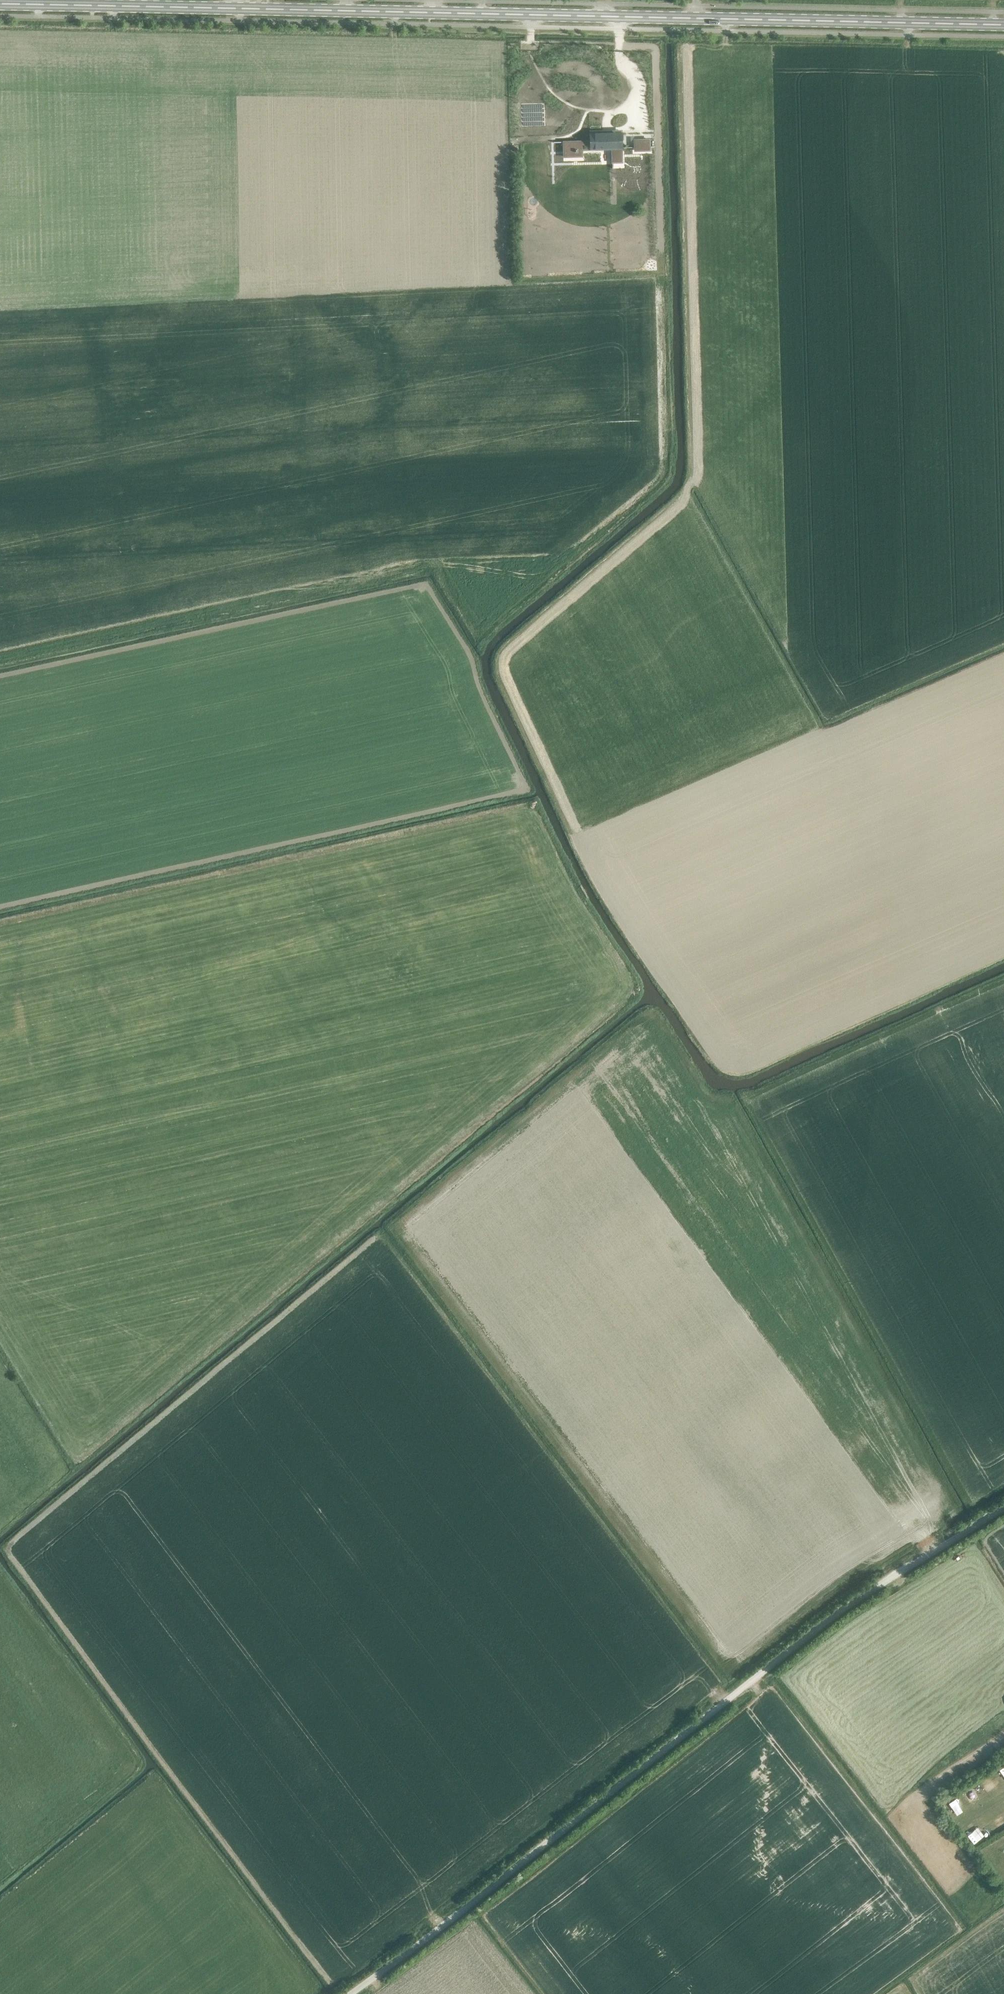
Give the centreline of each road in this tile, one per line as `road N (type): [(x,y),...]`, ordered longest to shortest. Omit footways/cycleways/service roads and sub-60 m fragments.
road 1 (secondary): [(0,3),(1003,24)]
road 2 (unclassified): [(351,1993),(838,1612),(1003,1507)]

